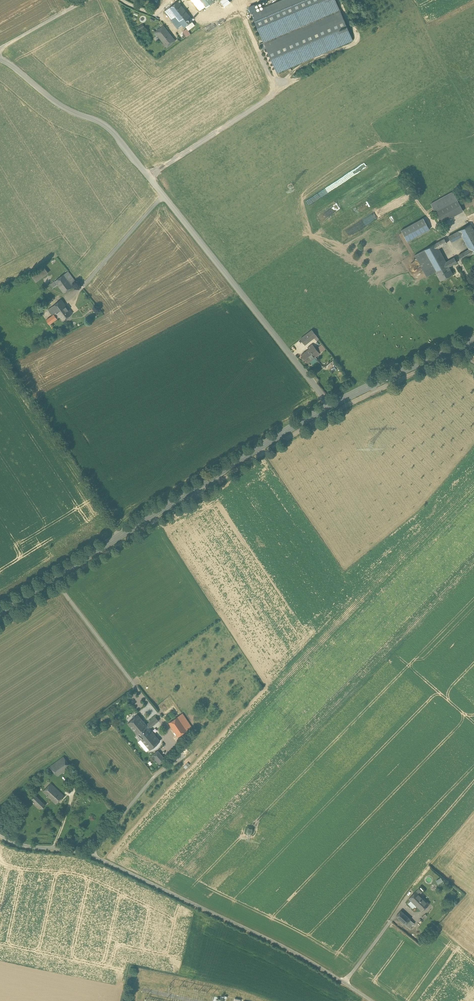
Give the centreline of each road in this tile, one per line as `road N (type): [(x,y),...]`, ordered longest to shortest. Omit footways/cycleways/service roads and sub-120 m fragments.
road 1 (unclassified): [(330,405),(113,132),(58,104),(0,57)]
road 2 (unclassified): [(0,835),(91,855),(269,938),(371,1000)]
road 3 (primary): [(330,405),(0,612)]
road 4 (track): [(184,0),(199,21),(238,11),(275,88),(148,177)]
road 5 (primary): [(473,339),(330,405)]

